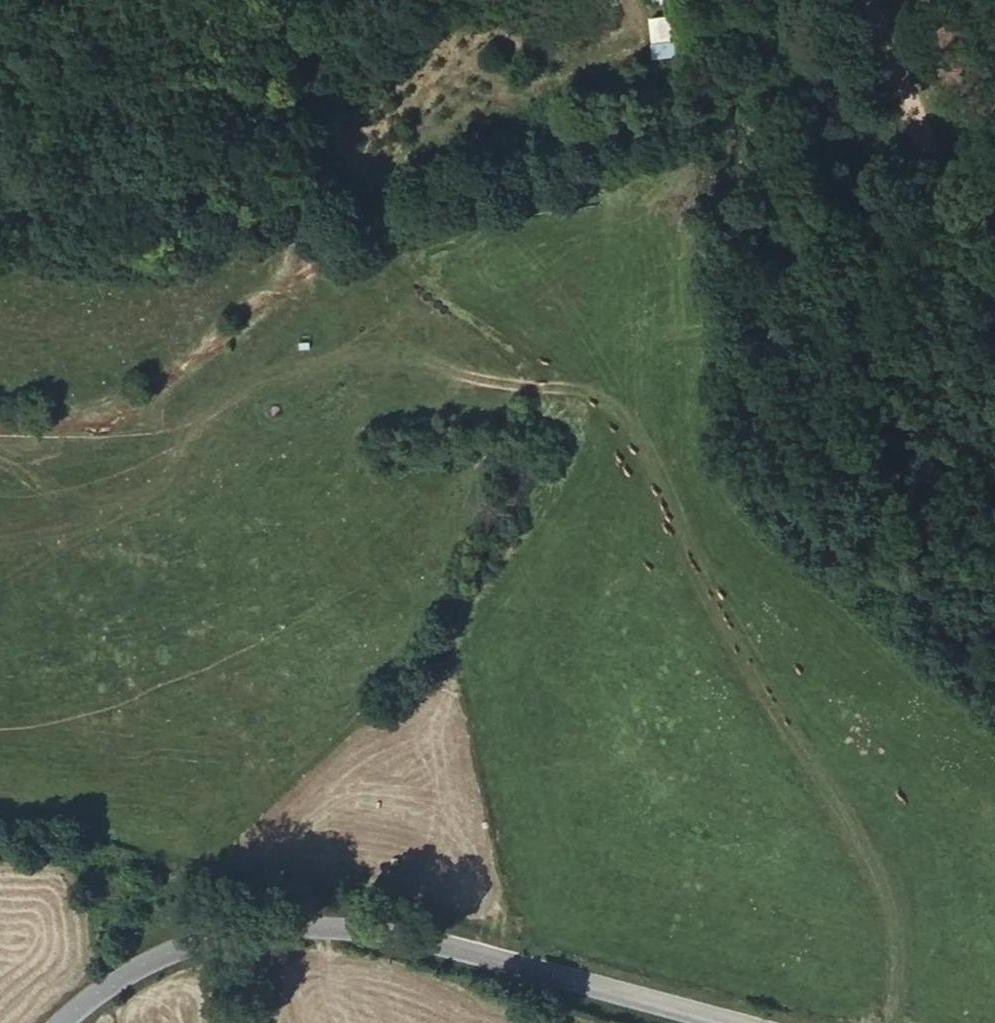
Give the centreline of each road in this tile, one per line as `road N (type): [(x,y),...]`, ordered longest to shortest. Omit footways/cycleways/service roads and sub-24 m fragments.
road 1 (tertiary): [(726,1022),(425,939),(238,924),(125,972),(63,1022)]
road 2 (track): [(0,137),(92,132),(396,0)]
road 3 (tertiary): [(836,0),(955,203),(994,302)]

